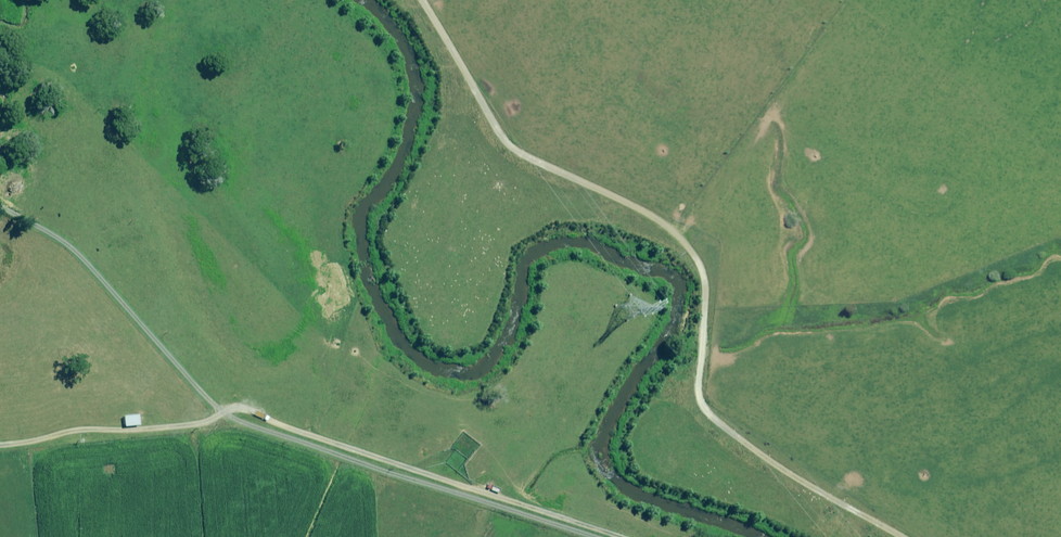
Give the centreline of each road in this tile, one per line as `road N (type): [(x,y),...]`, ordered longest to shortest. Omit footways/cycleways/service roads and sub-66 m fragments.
road 1 (track): [(422,0),(508,145),(662,222),(695,257),(706,293),(698,391),(707,412),(765,459),(896,536)]
road 2 (unclassified): [(617,536),(231,415)]
road 3 (track): [(231,415),(209,424),(103,425),(0,440)]

